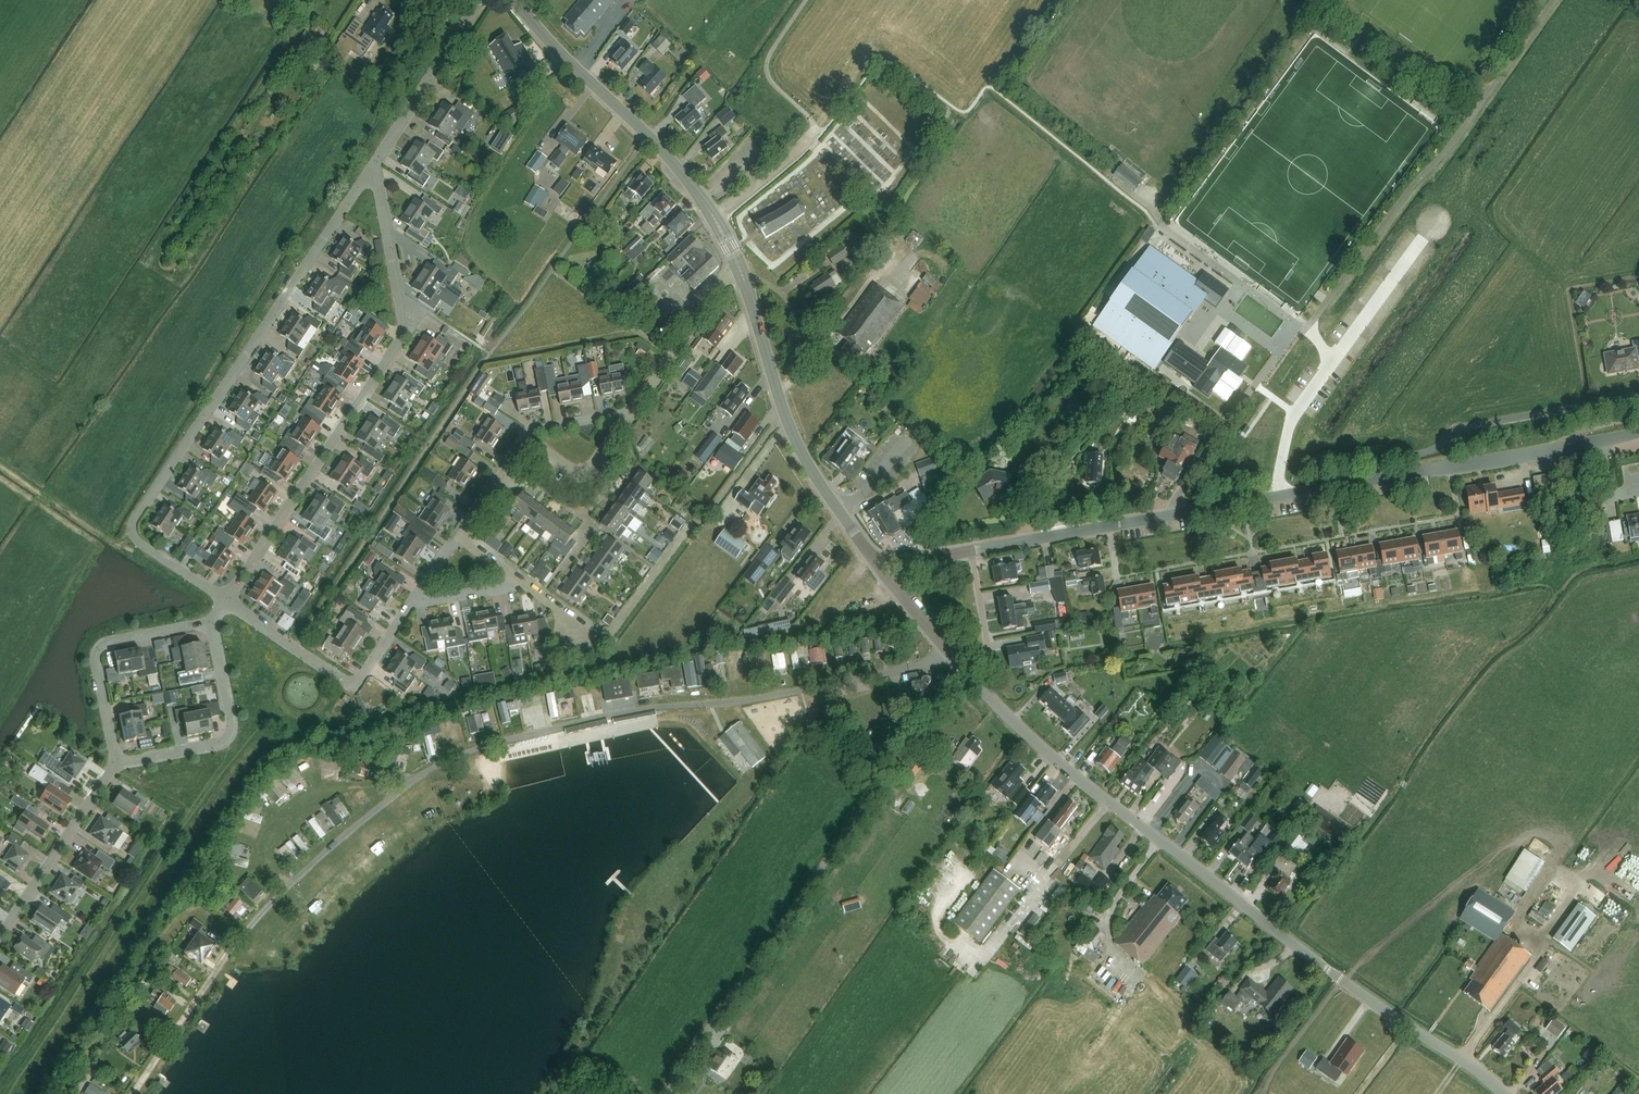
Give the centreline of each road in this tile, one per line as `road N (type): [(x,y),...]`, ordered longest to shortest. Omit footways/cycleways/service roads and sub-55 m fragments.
road 1 (track): [(133,1093),(251,923),(356,826),(450,760),(594,718),(757,699),(950,653)]
road 2 (tertiary): [(1504,1093),(1072,774),(980,687),(899,591)]
road 3 (residential): [(1176,514),(1181,490),(1243,400),(1299,326),(1313,320),(1555,0)]
road 4 (residential): [(226,600),(140,542),(132,531),(138,513),(373,165)]
road 5 (residential): [(226,600),(403,331),(373,165)]
road 6 (residential): [(459,537),(522,447),(569,470),(591,467),(740,268)]
road 7 (tertiary): [(740,268),(705,203),(671,161),(515,0)]
road 8 (tertiary): [(877,563),(798,447),(740,268)]
road 9 (unclassified): [(1374,478),(1380,463),(1434,450),(1461,428),(1638,395)]
road 10 (tertiary): [(914,562),(1176,514)]
road 11 (tertiary): [(1374,478),(1629,434)]
road 12 (residential): [(226,600),(349,682),(412,603)]
road 13 (residential): [(116,762),(98,650),(104,641),(211,624)]
road 14 (residential): [(116,762),(230,734),(211,624)]
road 15 (residential): [(0,935),(116,762)]
road 16 (tertiary): [(1176,514),(1374,478)]
road 17 (residential): [(373,165),(479,0)]

